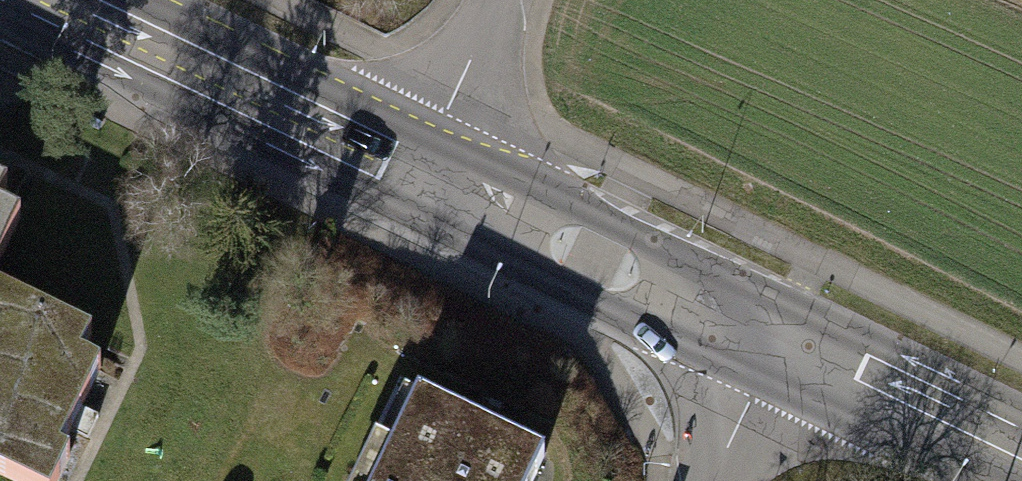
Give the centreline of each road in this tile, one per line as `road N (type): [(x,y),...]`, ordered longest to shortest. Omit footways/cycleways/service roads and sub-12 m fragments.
road 1 (tertiary): [(780,335),(422,162)]
road 2 (tertiary): [(422,162),(75,0)]
road 3 (tertiary): [(1021,456),(780,335)]
road 4 (residential): [(422,162),(493,0)]
road 5 (residential): [(780,335),(714,480)]

